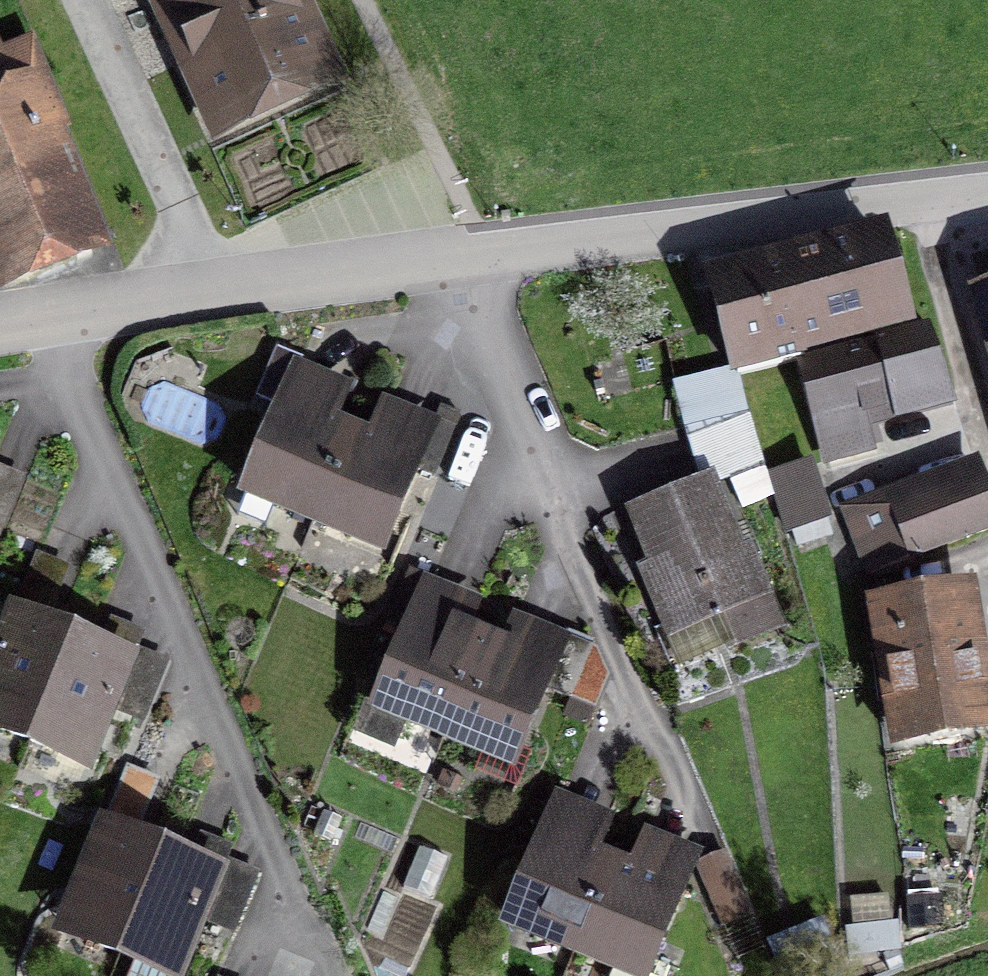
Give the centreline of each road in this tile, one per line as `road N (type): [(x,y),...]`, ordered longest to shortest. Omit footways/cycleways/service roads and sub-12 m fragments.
road 1 (residential): [(0,327),(987,199)]
road 2 (track): [(361,0),(466,212),(454,262)]

